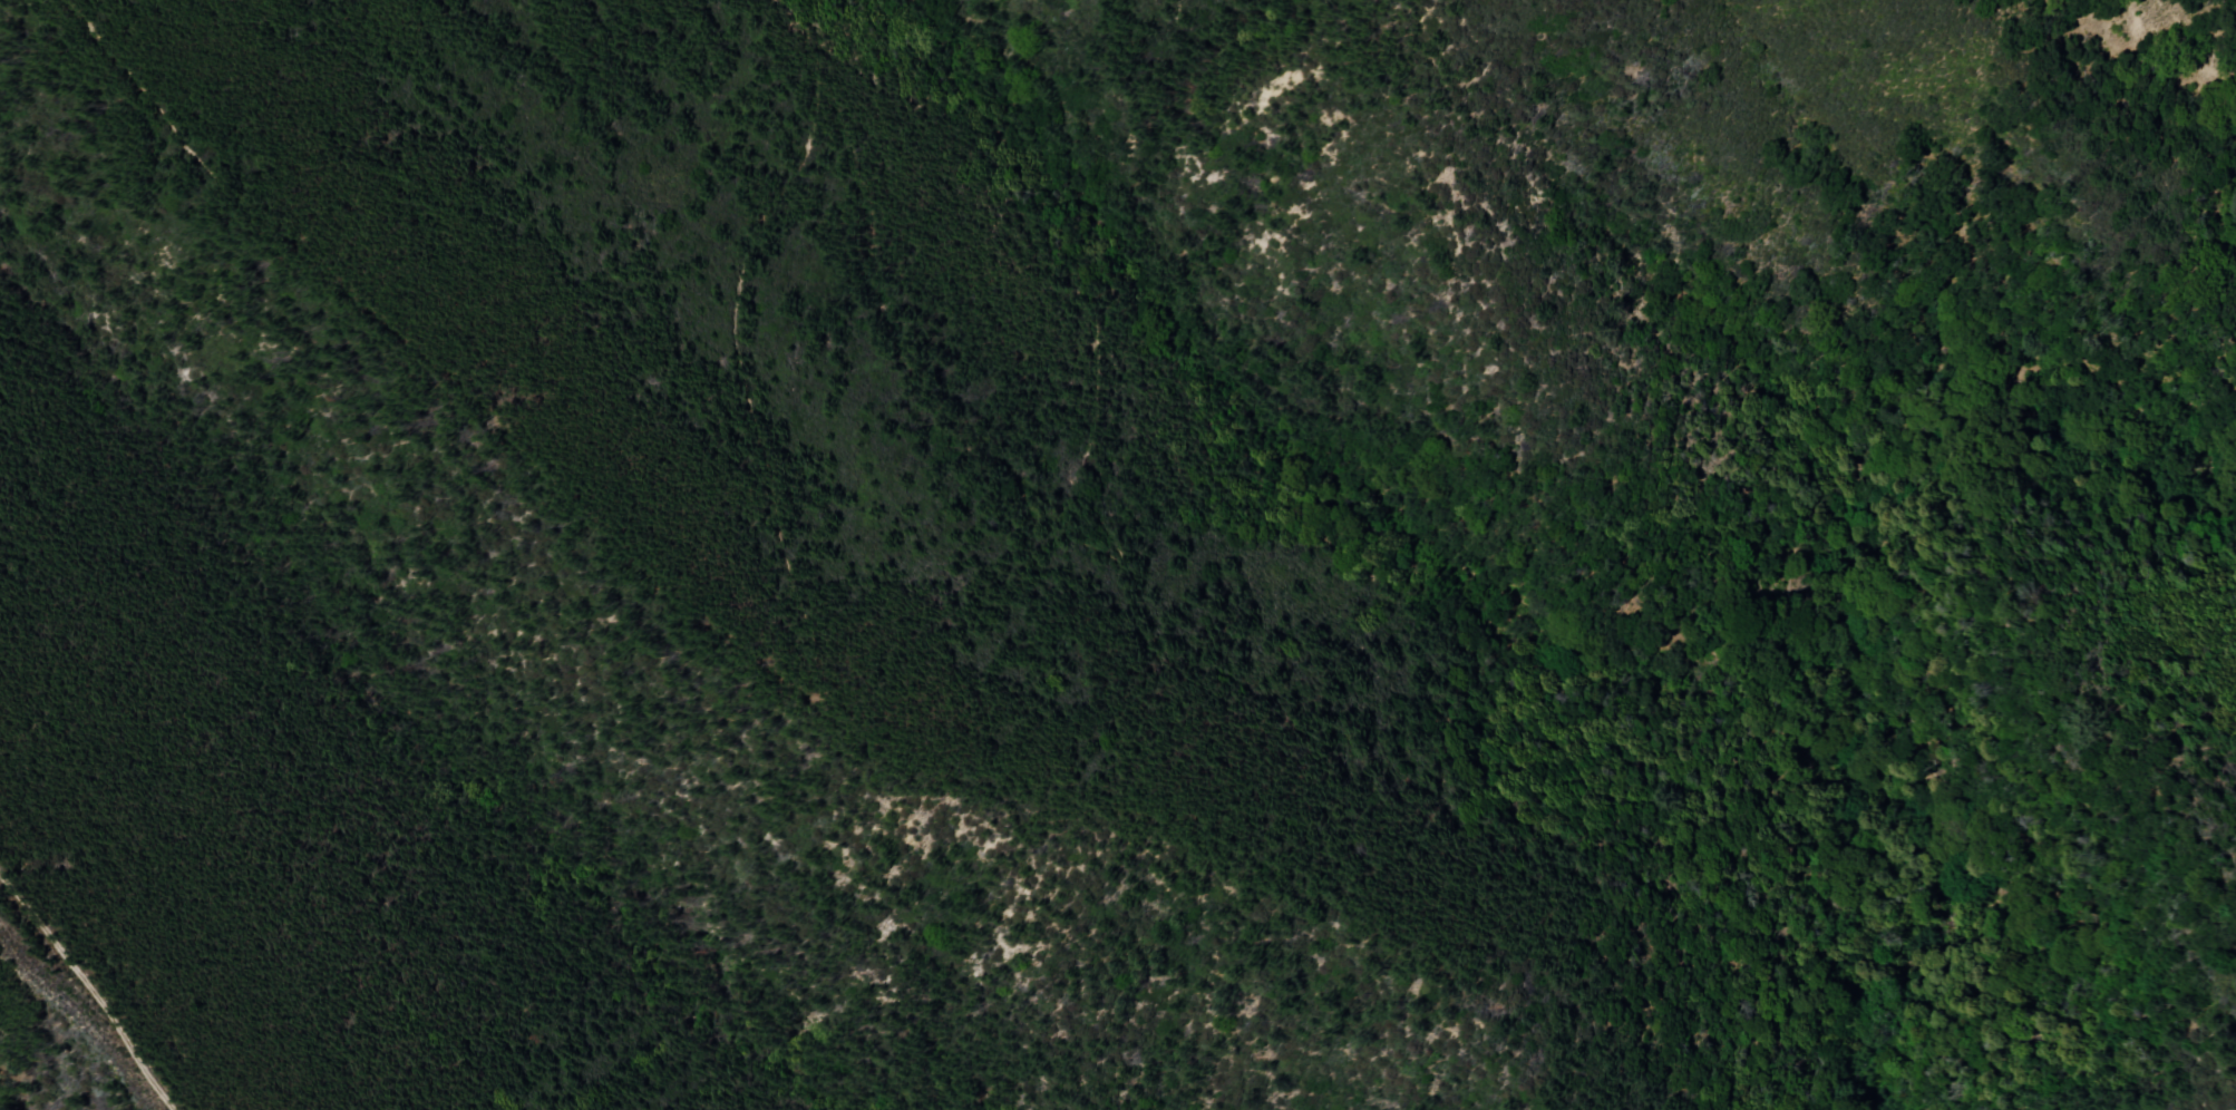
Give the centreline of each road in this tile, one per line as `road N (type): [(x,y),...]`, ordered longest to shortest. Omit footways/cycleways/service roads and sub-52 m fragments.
road 1 (track): [(177,1109),(0,880)]

